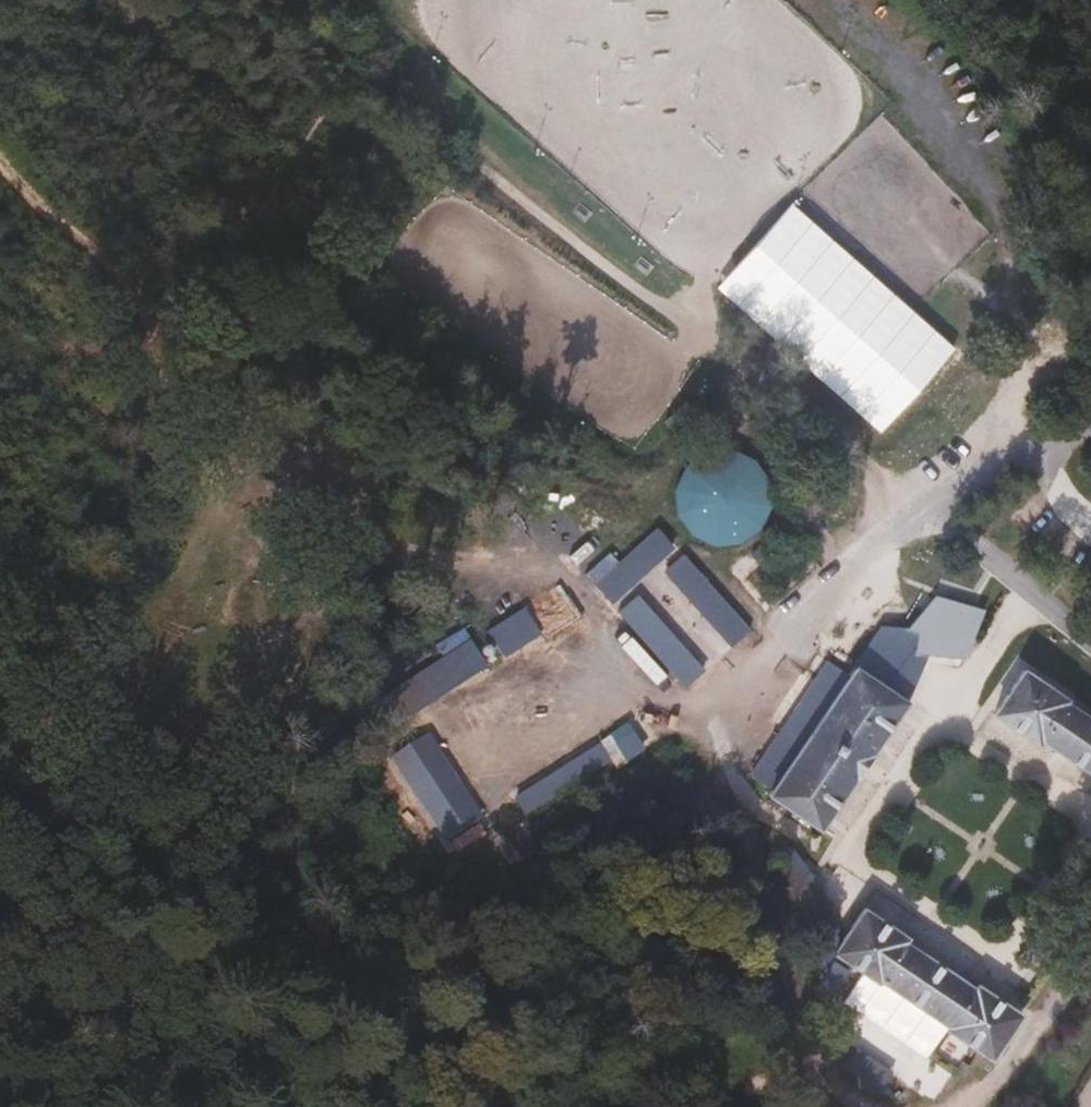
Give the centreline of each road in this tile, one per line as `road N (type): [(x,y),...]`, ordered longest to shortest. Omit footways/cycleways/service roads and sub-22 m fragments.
road 1 (track): [(940,513),(274,0)]
road 2 (track): [(940,513),(699,717),(635,678),(492,769)]

